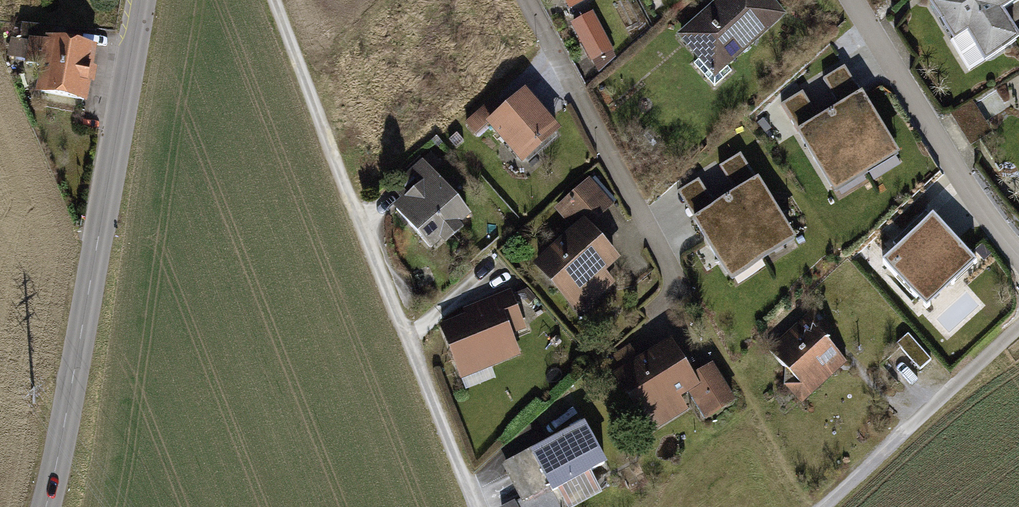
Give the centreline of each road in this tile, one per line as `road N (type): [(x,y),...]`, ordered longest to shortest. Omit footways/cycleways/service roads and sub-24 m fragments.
road 1 (residential): [(273,0),(474,506)]
road 2 (secondary): [(45,506),(141,0)]
road 3 (residential): [(526,0),(675,283)]
road 4 (residential): [(852,0),(1018,253)]
road 5 (residential): [(824,506),(1018,330)]

